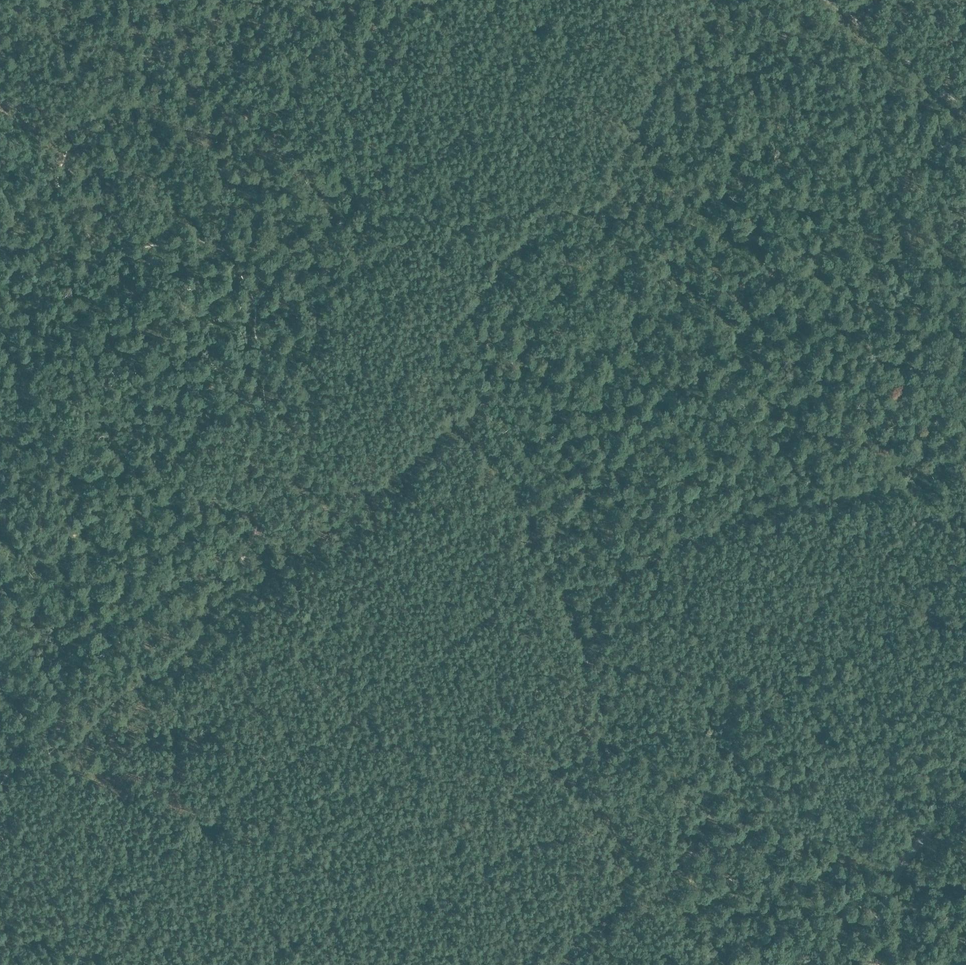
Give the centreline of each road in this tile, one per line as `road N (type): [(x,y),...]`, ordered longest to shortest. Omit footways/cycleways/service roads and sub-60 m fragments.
road 1 (track): [(874,964),(872,943),(892,878),(965,797)]
road 2 (track): [(827,0),(965,113)]

